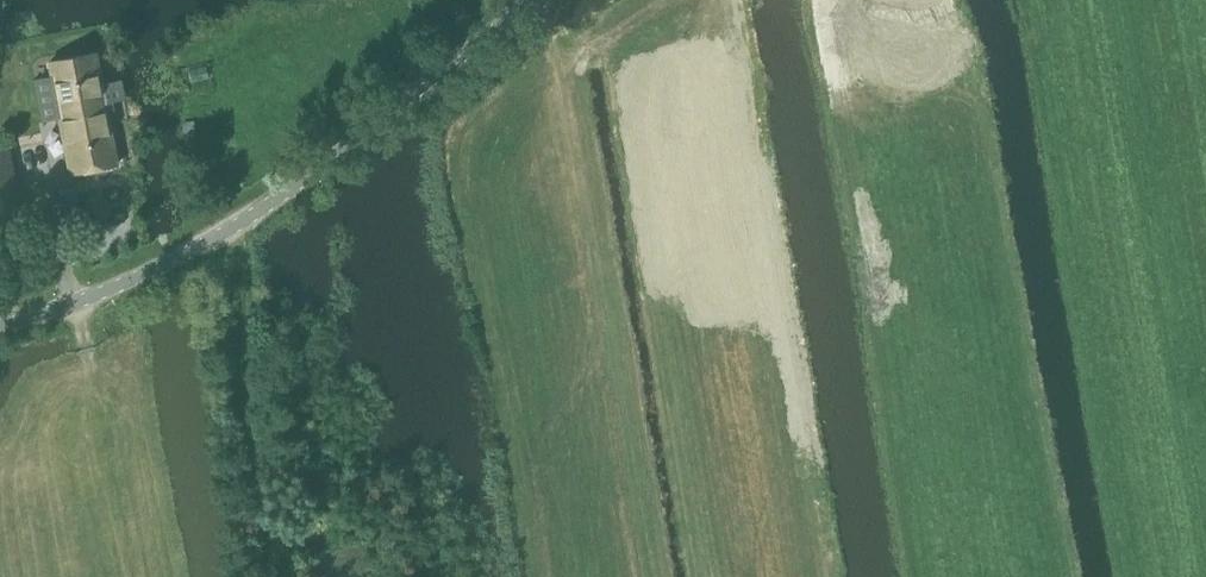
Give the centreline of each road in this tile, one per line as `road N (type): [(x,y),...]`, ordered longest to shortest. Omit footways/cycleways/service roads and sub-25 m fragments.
road 1 (unclassified): [(0,326),(149,273),(240,226),(539,0)]

